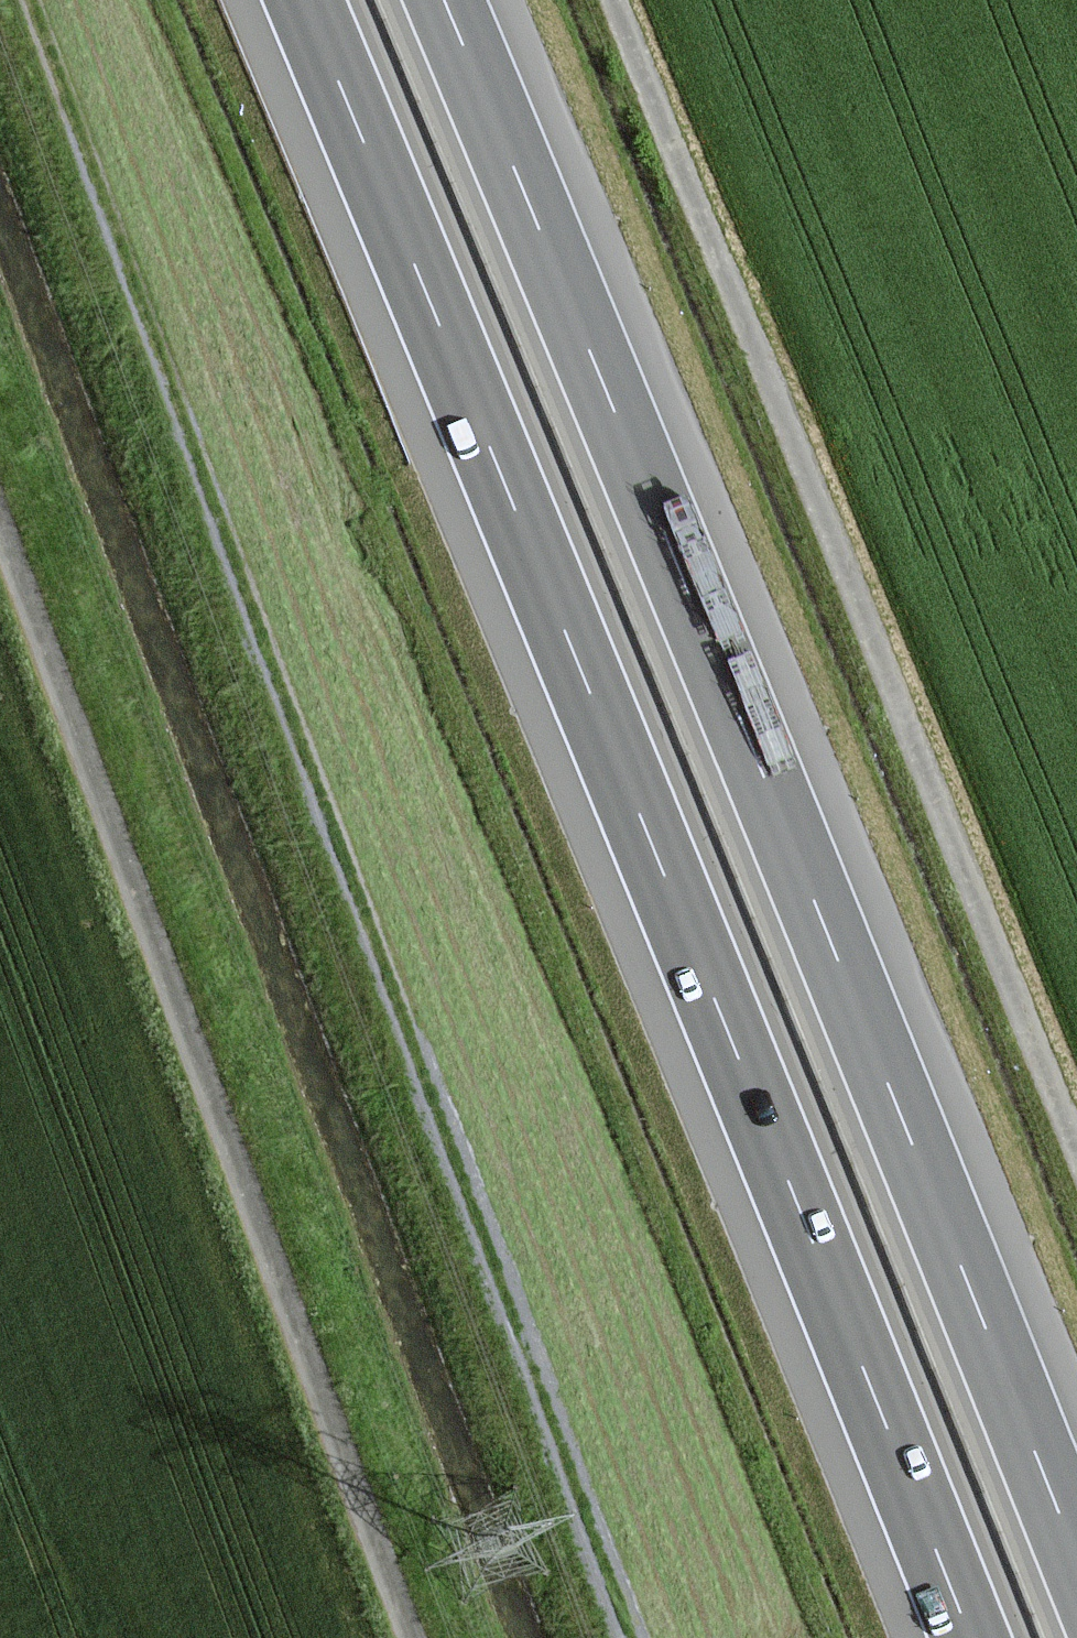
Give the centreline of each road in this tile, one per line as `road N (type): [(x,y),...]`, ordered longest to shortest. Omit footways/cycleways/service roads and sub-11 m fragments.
road 1 (motorway): [(304,0),(970,1637)]
road 2 (track): [(631,1637),(25,0)]
road 3 (motorway): [(1076,1556),(445,0)]
road 4 (unclassified): [(1076,1152),(612,0)]
road 5 (unclassified): [(414,1637),(0,523)]

